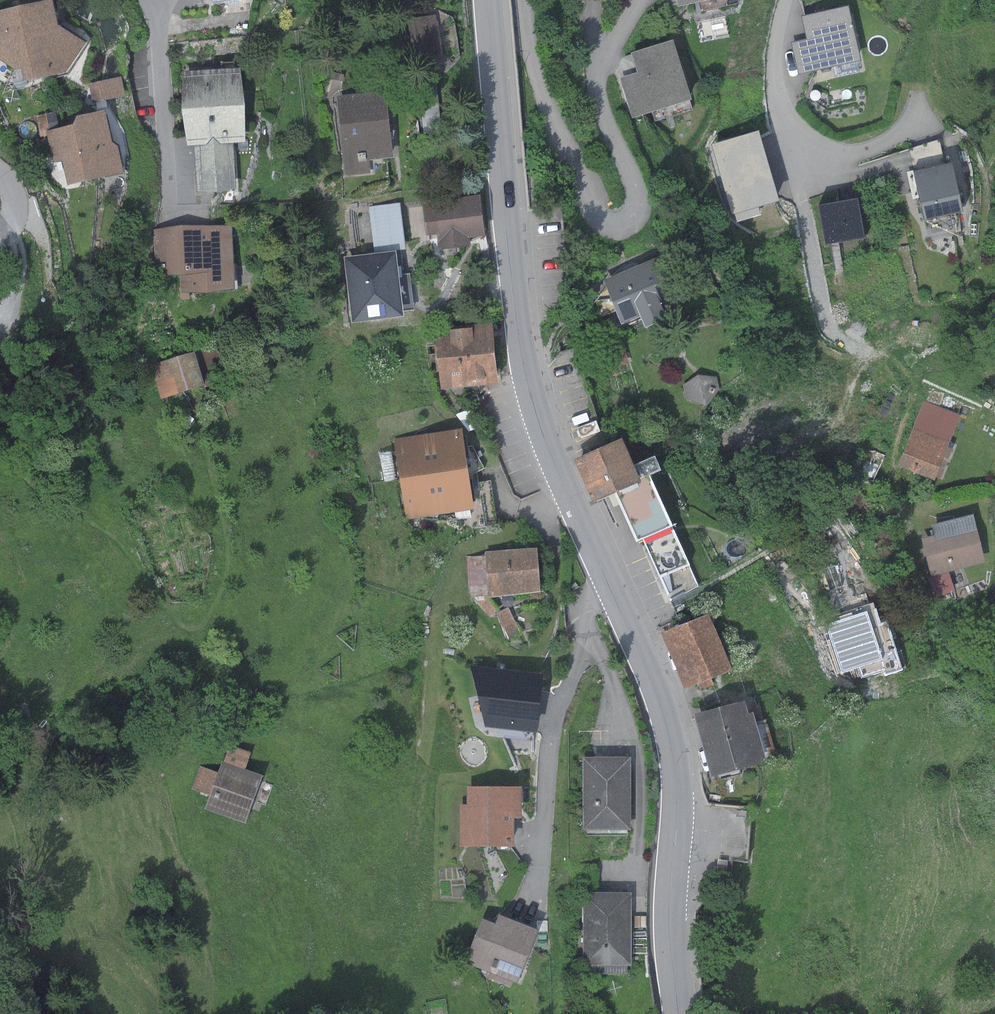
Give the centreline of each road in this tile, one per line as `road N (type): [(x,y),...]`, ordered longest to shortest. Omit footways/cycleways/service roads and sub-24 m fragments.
road 1 (tertiary): [(487,0),(527,378),(670,735),(677,792),(669,914),(679,1013)]
road 2 (track): [(570,496),(549,504),(556,588),(539,647),(509,656),(459,616),(439,620),(404,886),(389,892),(363,880),(308,763),(285,742),(257,737)]
road 3 (residential): [(637,0),(598,79),(639,200),(633,220),(615,228),(599,218),(544,97),(523,0)]
road 4 (residential): [(918,94),(903,130),(872,149),(839,153),(805,137),(777,81),(787,0)]
road 5 (residential): [(151,5),(169,219)]

